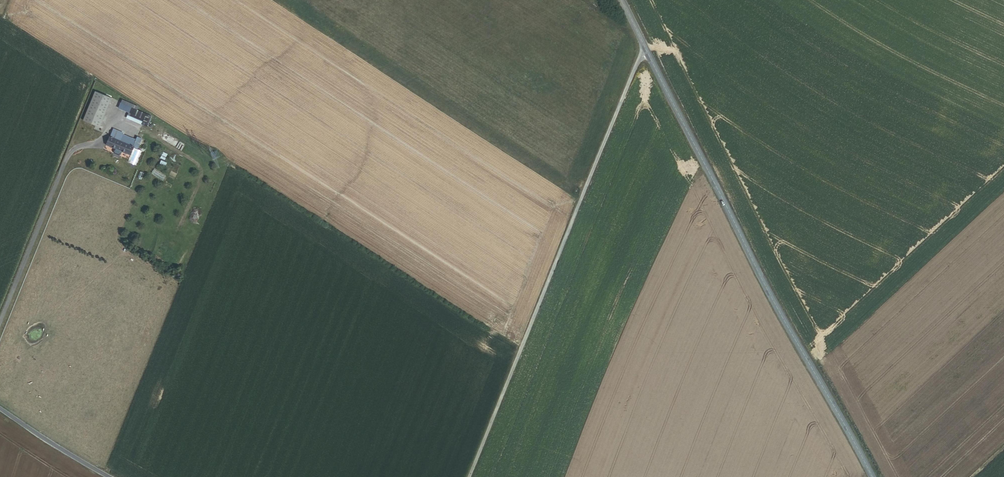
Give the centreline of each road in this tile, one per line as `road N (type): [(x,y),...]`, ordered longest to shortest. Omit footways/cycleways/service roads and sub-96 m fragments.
road 1 (tertiary): [(646,50),(774,305),(873,476)]
road 2 (unclassified): [(469,476),(646,50)]

